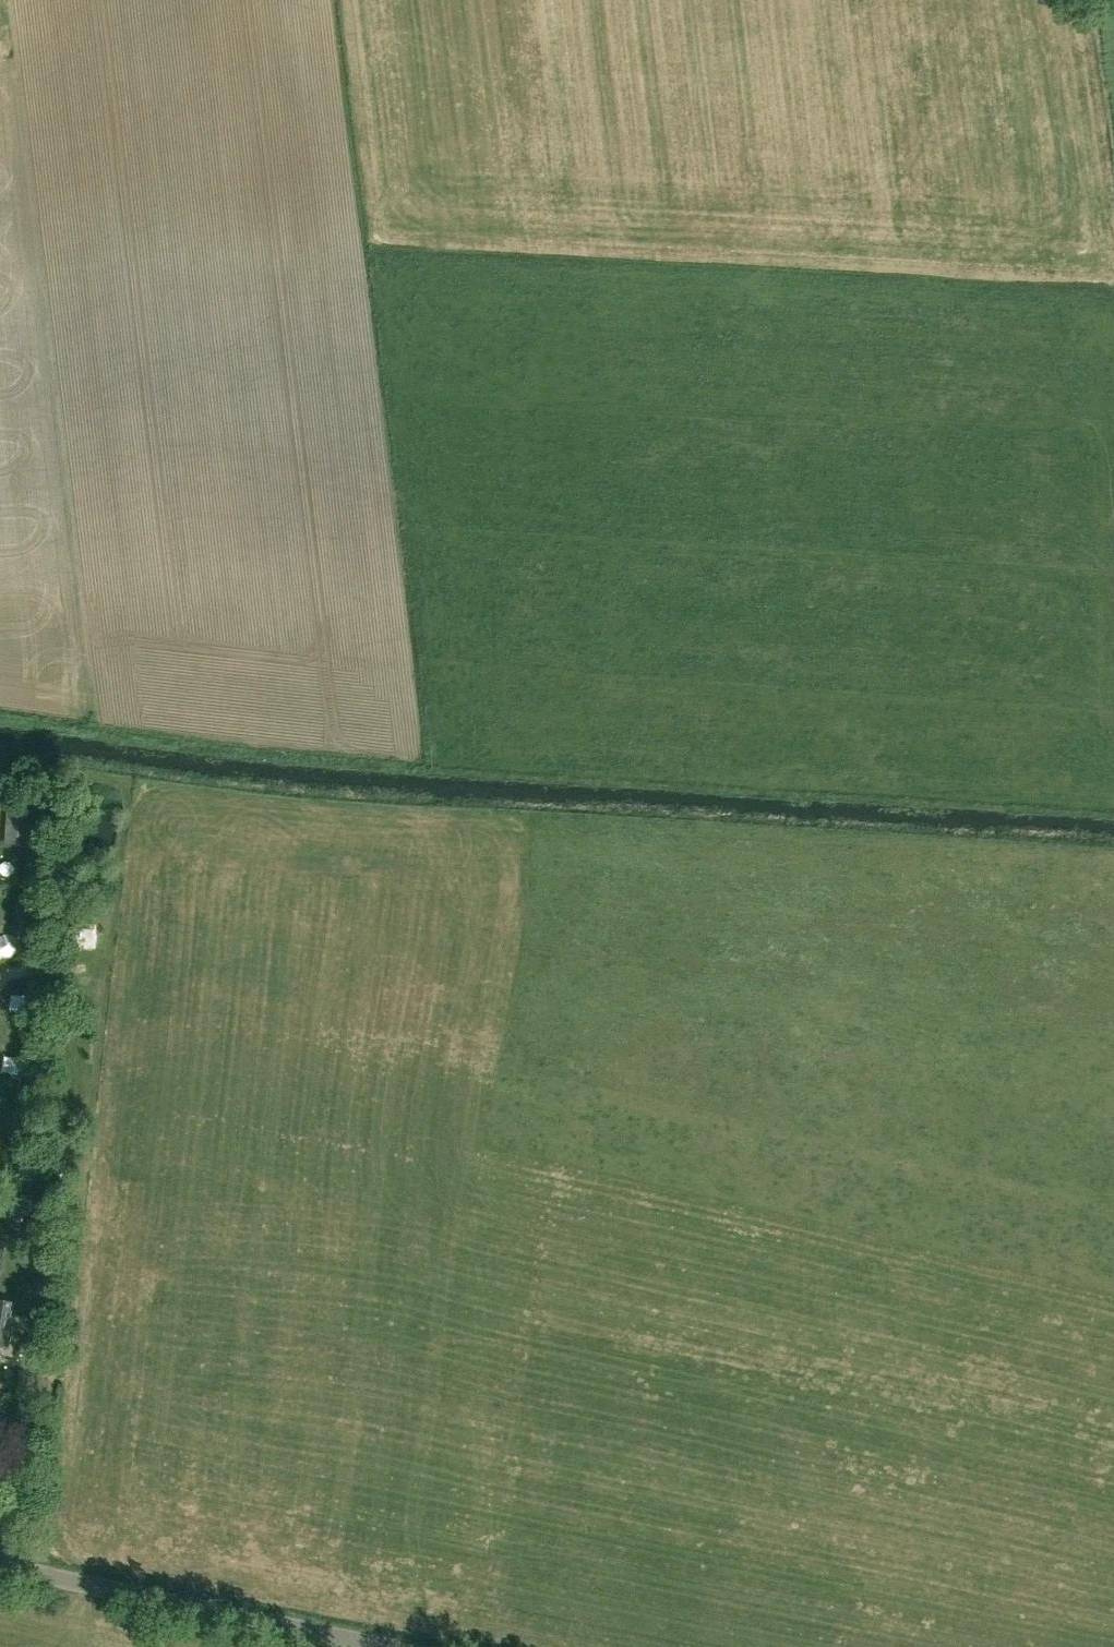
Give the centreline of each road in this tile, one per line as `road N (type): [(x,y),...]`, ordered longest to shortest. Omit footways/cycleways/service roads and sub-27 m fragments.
road 1 (unclassified): [(382,1646),(0,1567)]

